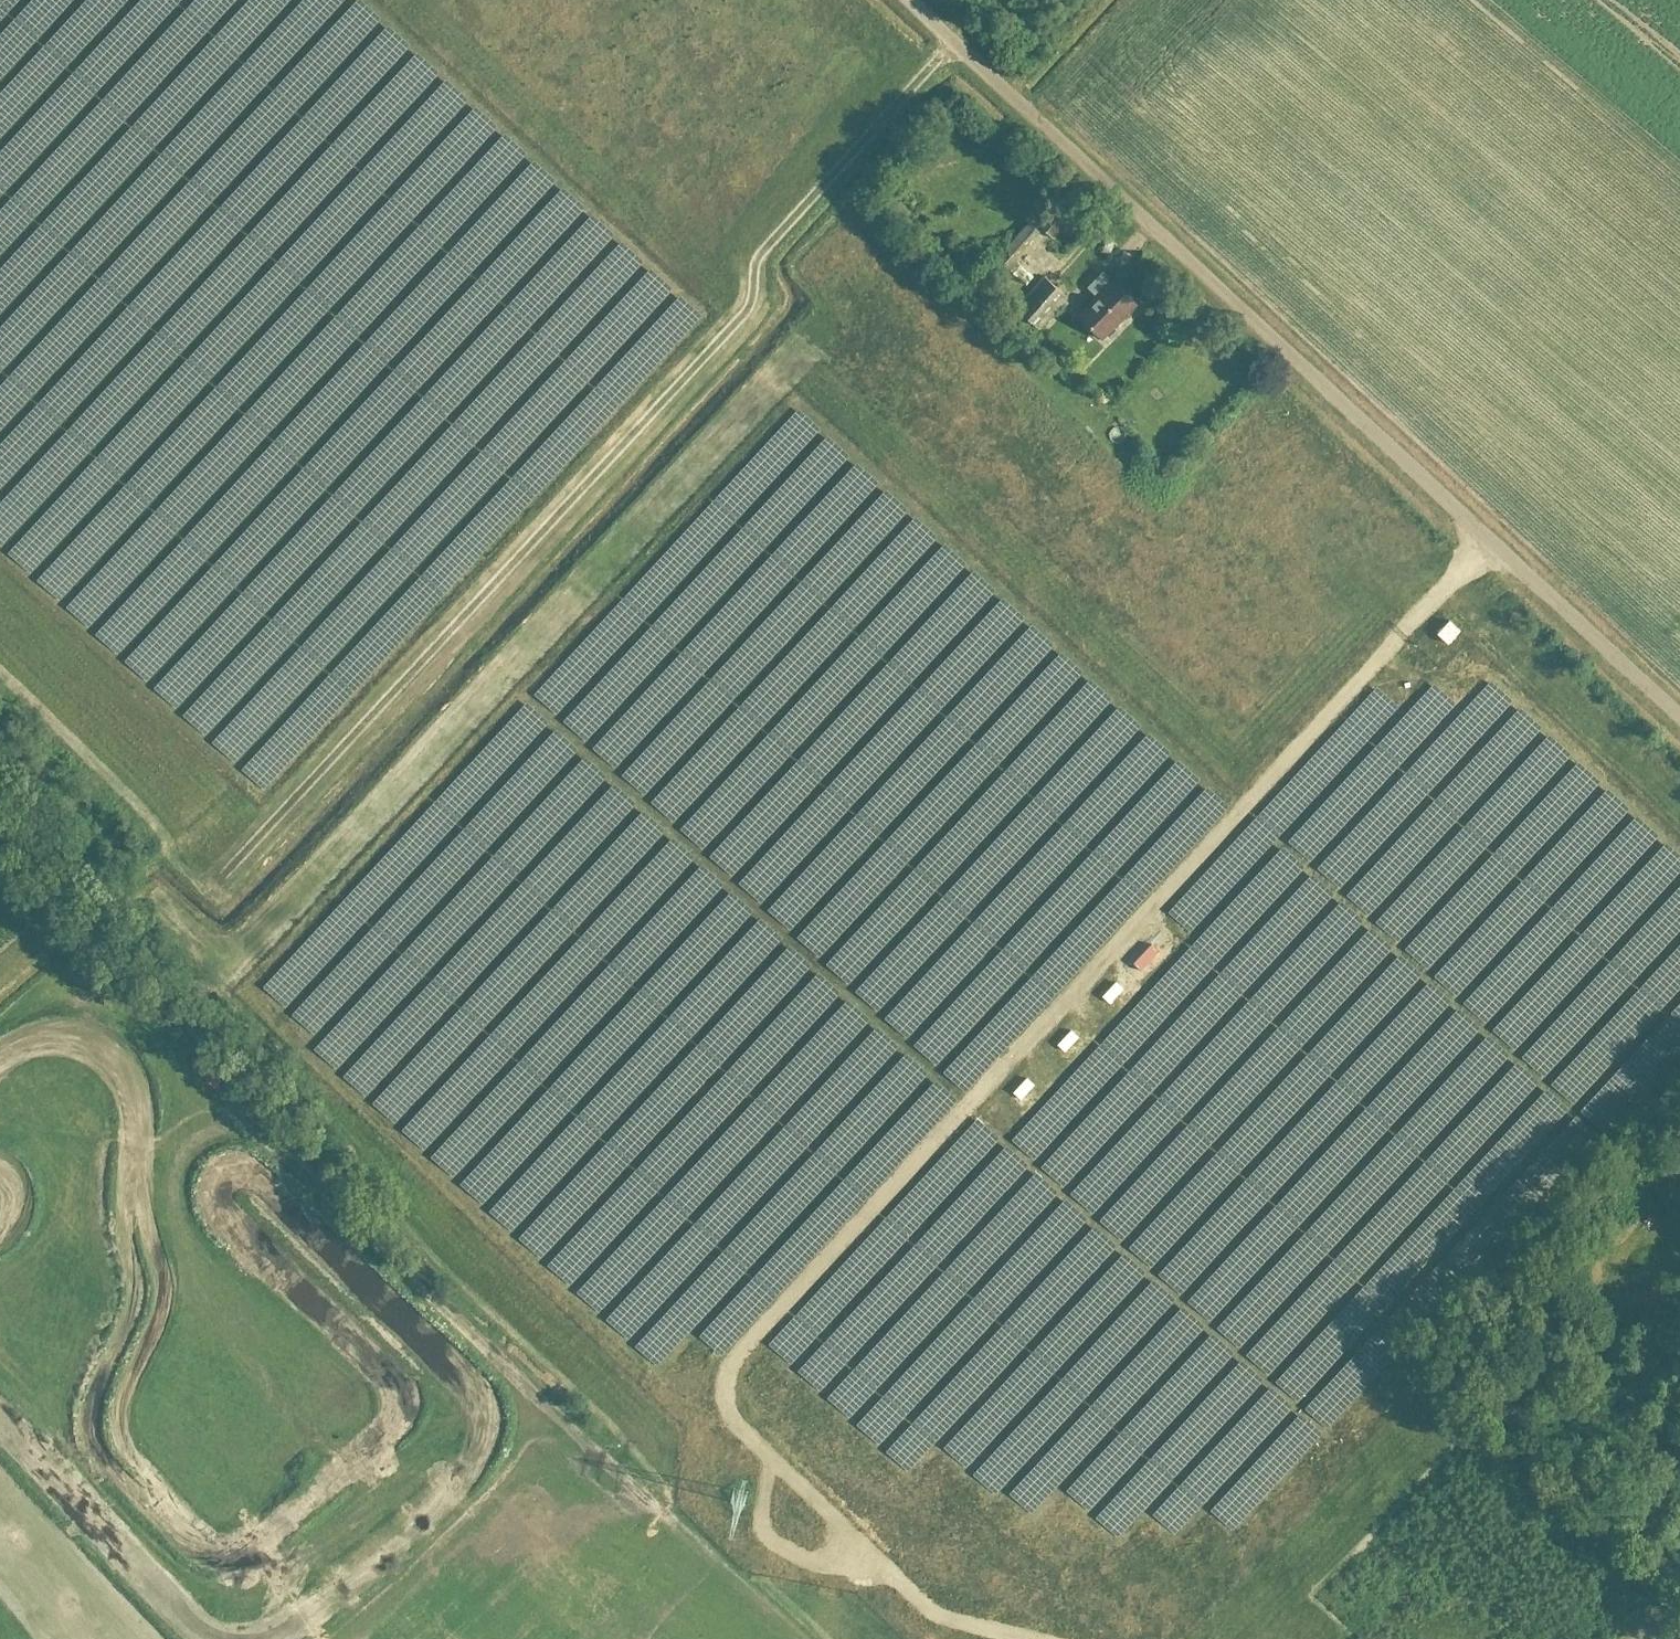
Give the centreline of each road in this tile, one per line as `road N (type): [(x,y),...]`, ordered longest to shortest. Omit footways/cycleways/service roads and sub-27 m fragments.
road 1 (track): [(1679,714),(907,0)]

